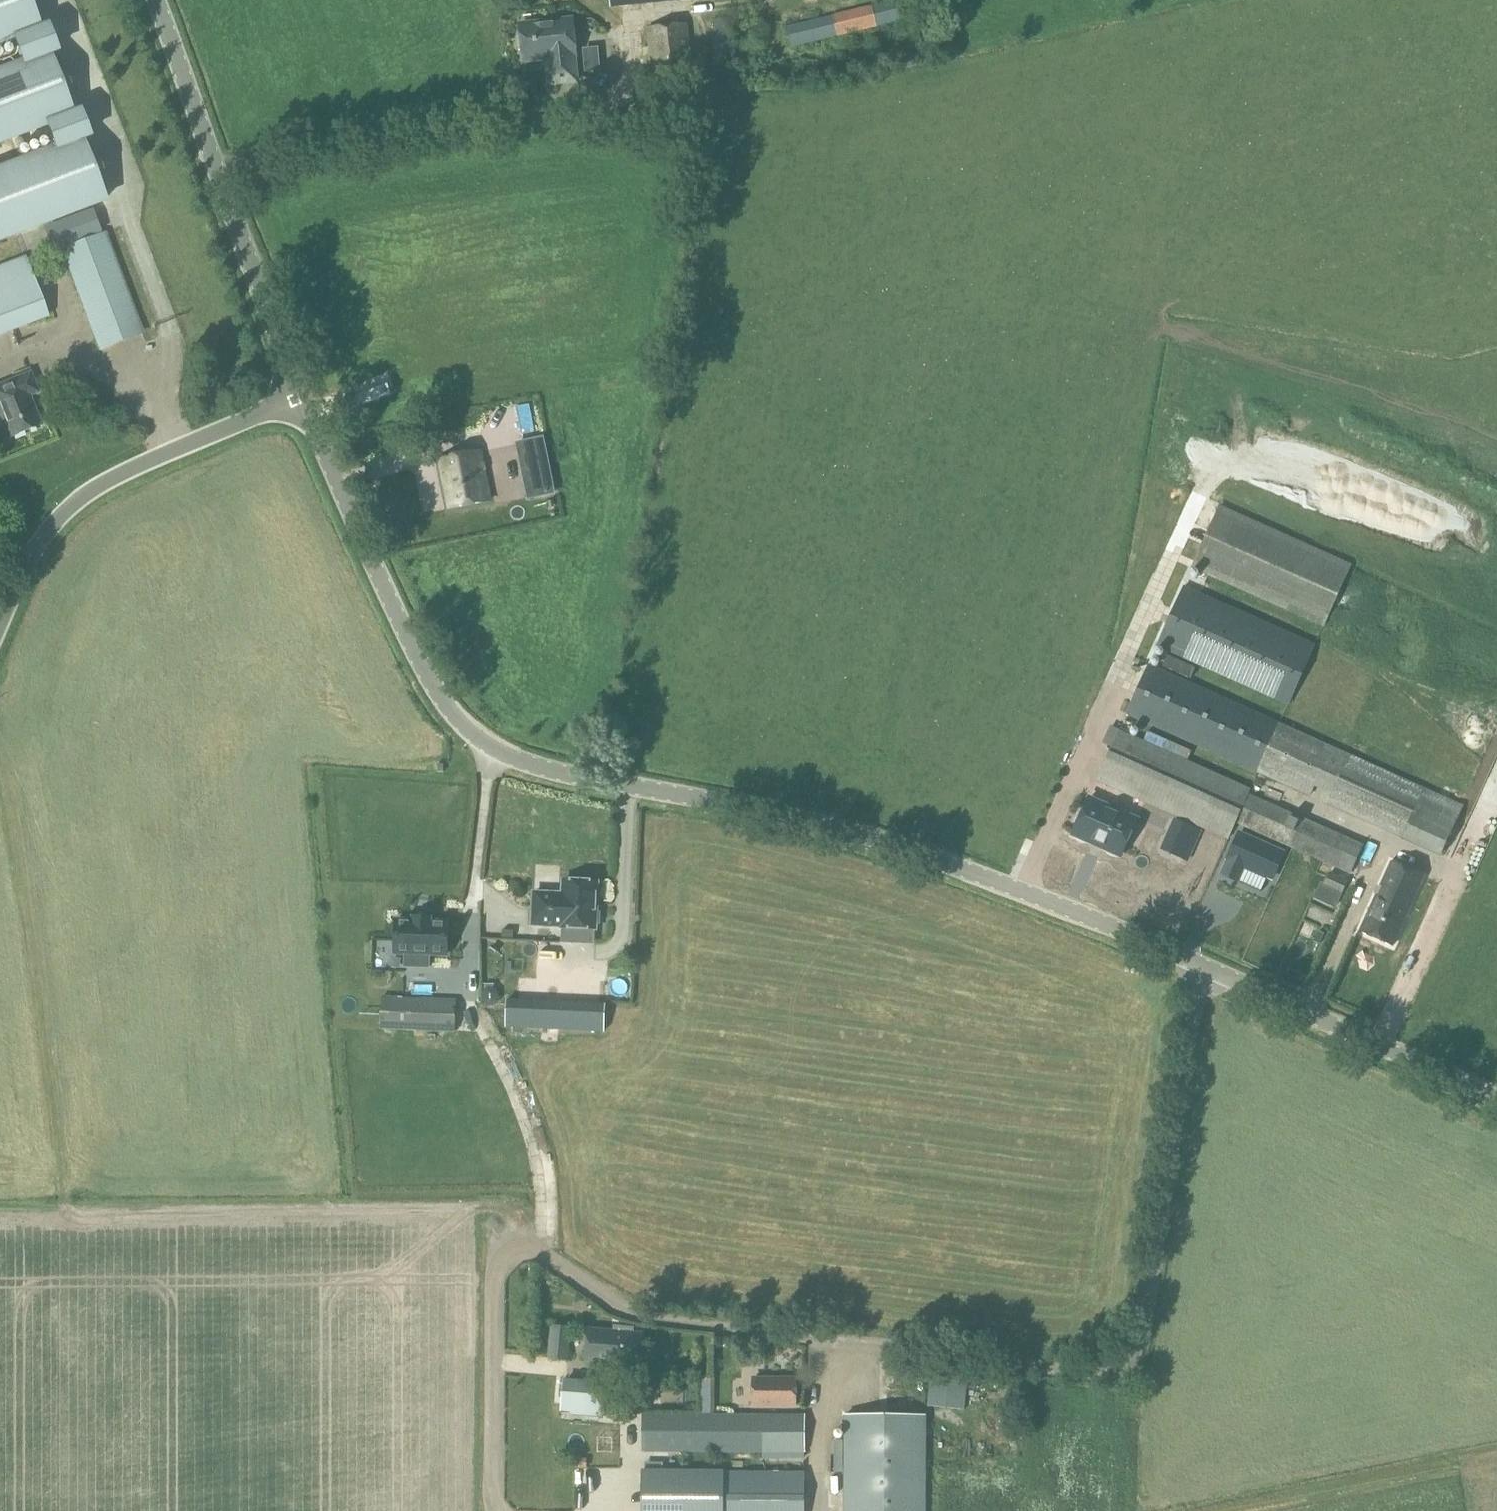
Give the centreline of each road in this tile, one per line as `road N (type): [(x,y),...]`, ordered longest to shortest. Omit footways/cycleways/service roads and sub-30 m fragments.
road 1 (unclassified): [(1202,965),(1022,888),(838,827),(544,769),(471,736),(442,701),(303,398)]
road 2 (unclassified): [(649,1316),(1081,1371),(1111,1365),(1144,1317),(1202,965)]
road 3 (unclassified): [(303,398),(148,0)]
road 4 (unclassified): [(0,624),(29,558),(106,479),(303,398)]
road 5 (unclassified): [(1496,1097),(1202,965)]

